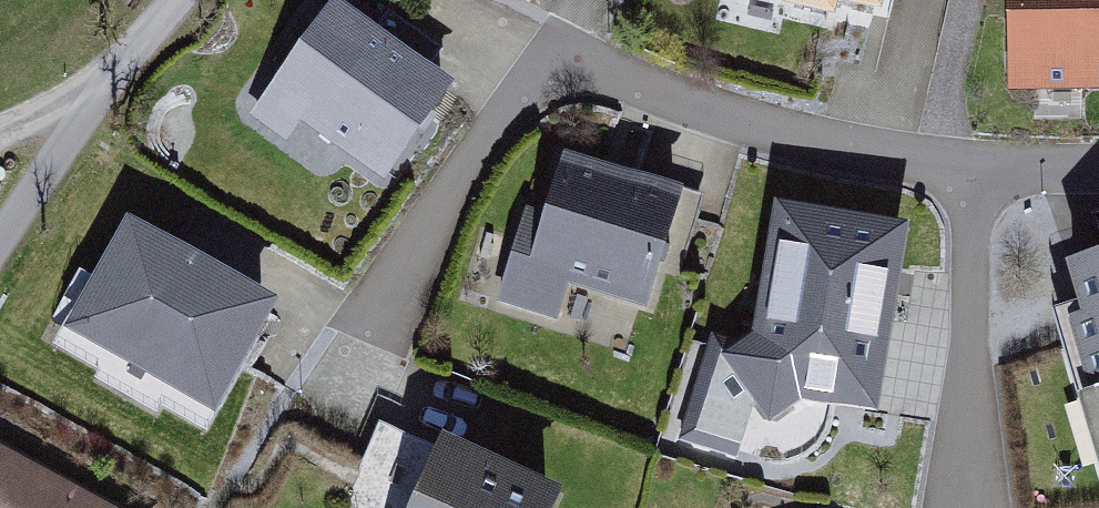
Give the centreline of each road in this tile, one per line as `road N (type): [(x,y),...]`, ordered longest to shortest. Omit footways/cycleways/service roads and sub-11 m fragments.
road 1 (residential): [(188,0),(94,115),(0,255)]

